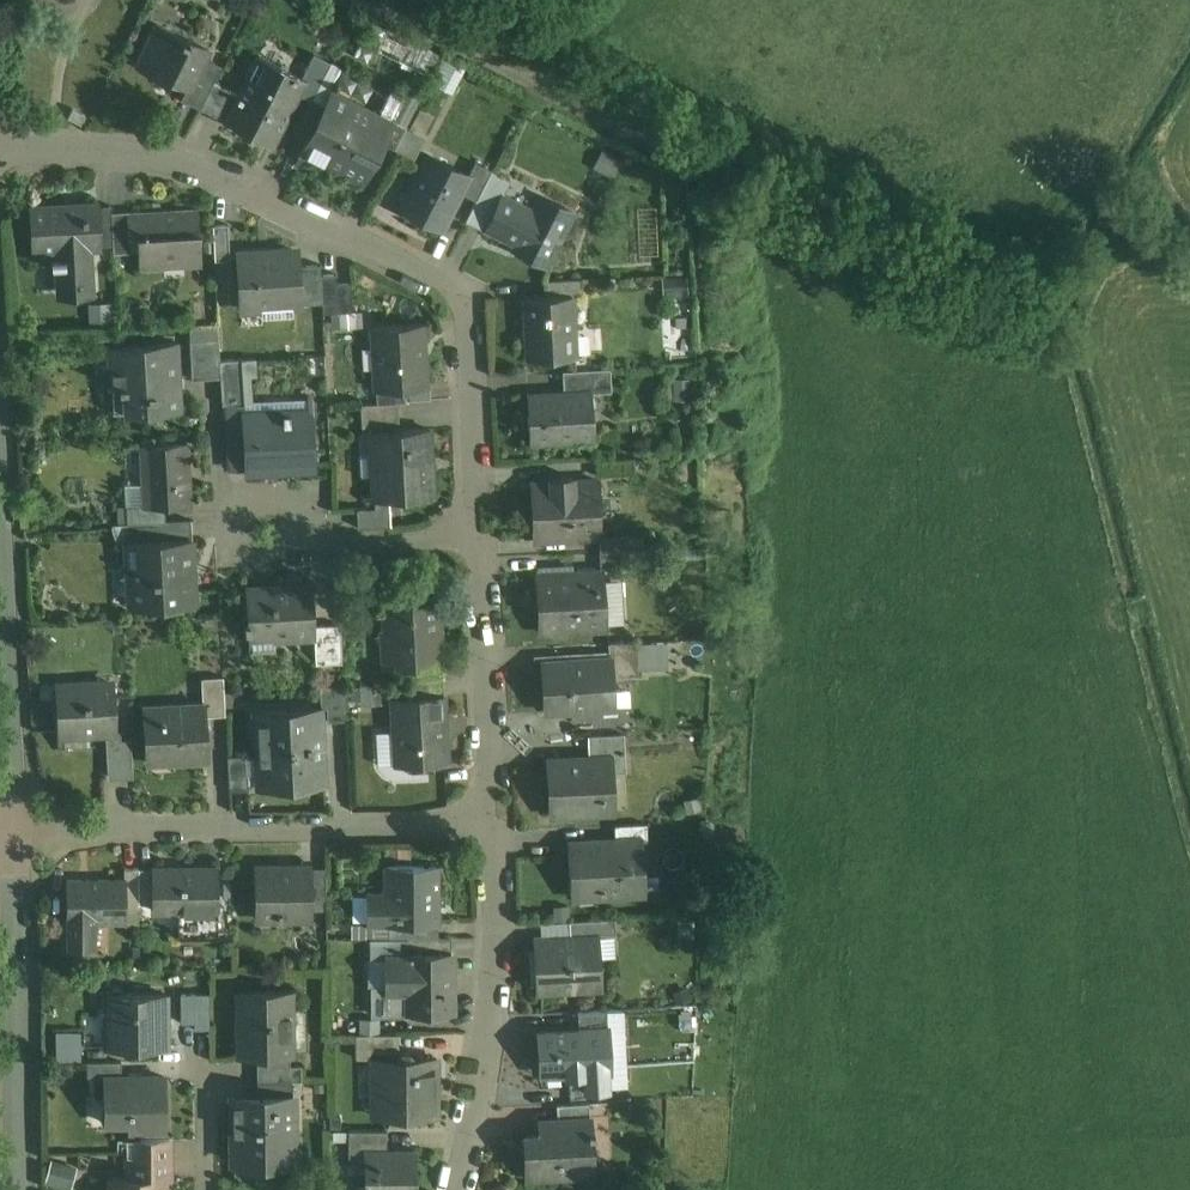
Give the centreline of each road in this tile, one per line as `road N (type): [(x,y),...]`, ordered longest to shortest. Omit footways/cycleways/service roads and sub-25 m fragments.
road 1 (residential): [(0,153),(105,150),(189,165),(274,195),(463,303),(474,544)]
road 2 (residential): [(492,823),(13,829)]
road 3 (residential): [(492,823),(487,1067),(450,1189)]
road 4 (residential): [(18,1189),(13,829)]
road 5 (residential): [(13,829),(0,511)]
road 6 (residential): [(474,544),(492,823)]
road 7 (residential): [(259,518),(338,547),(474,544)]

